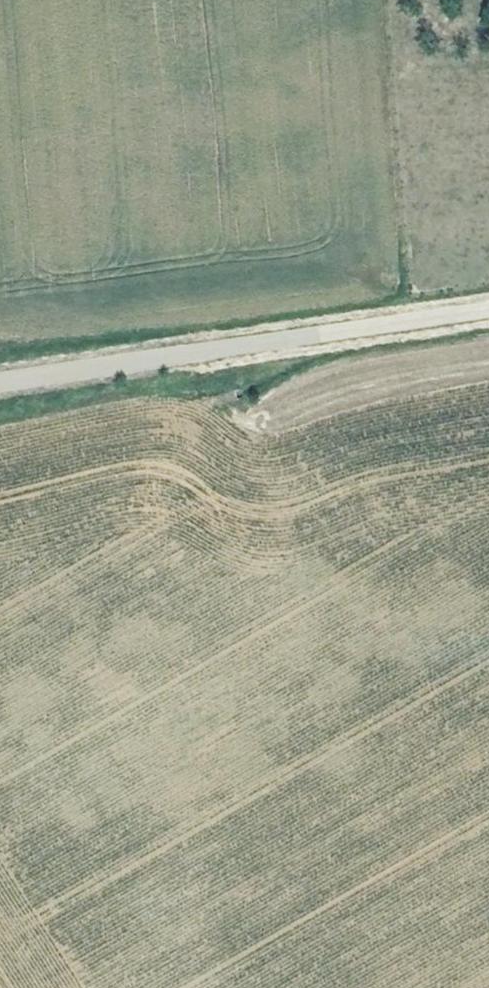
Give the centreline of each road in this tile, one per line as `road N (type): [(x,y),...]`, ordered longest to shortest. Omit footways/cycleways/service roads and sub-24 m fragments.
road 1 (unclassified): [(0,383),(488,310)]

